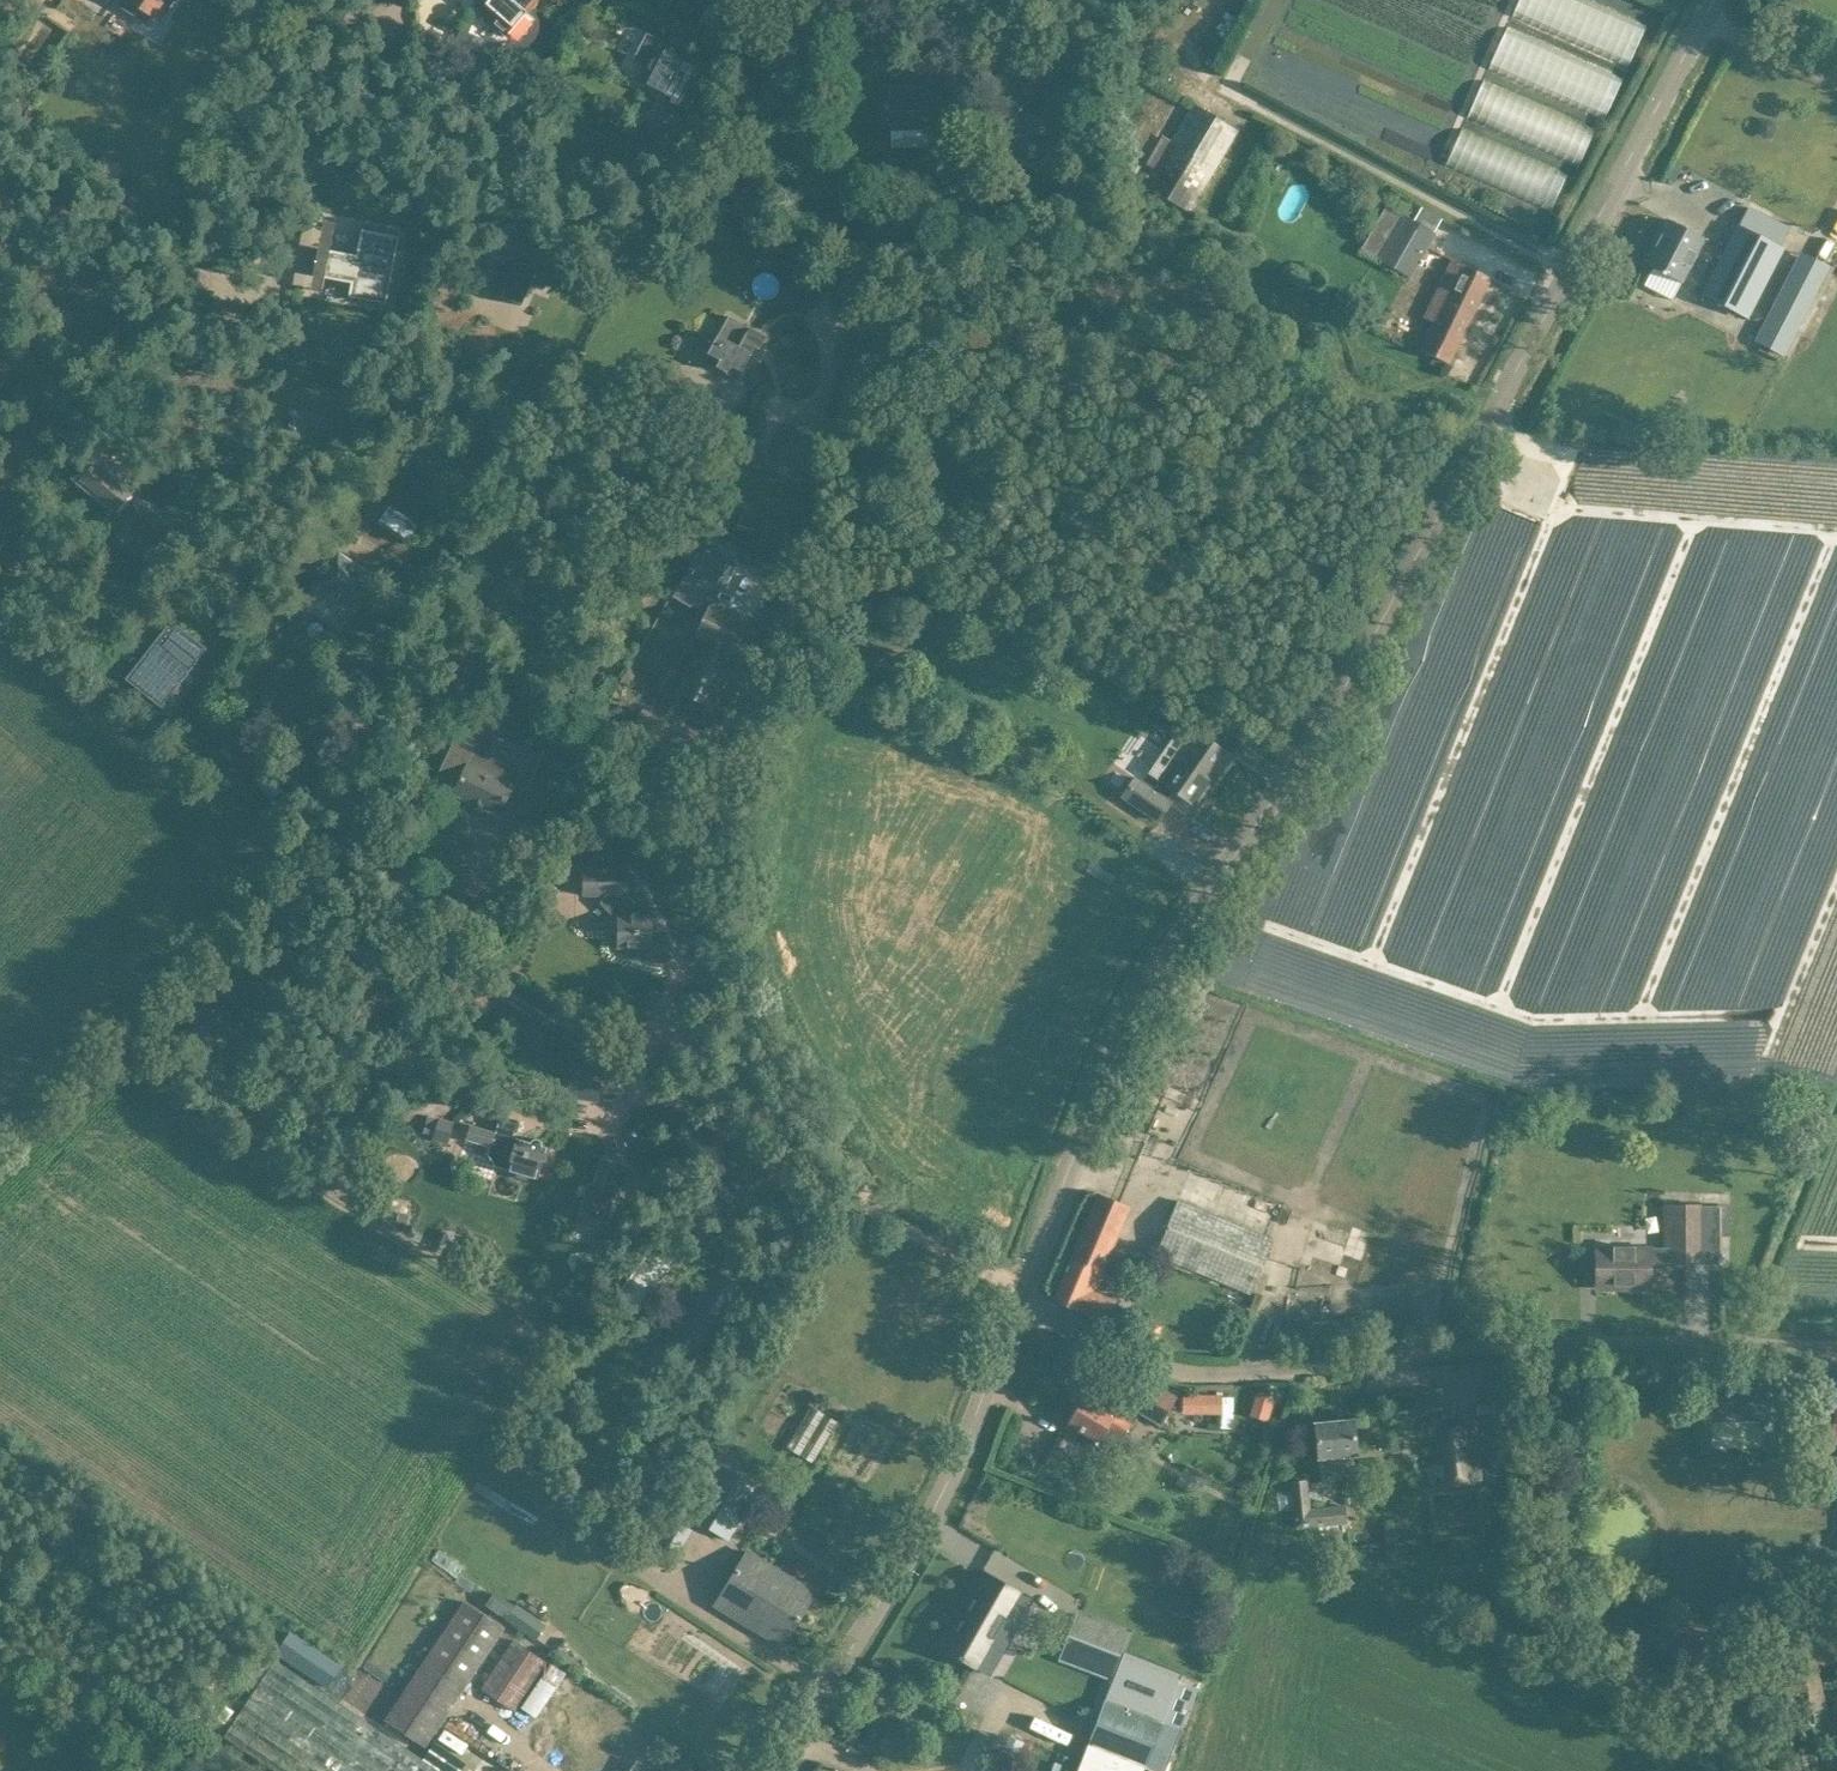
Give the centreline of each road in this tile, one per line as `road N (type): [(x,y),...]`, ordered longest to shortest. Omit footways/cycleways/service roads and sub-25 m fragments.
road 1 (unclassified): [(1029,1305),(1175,949),(1313,753),(1649,143),(1714,0)]
road 2 (track): [(759,0),(655,168),(304,817),(322,853),(673,1081)]
road 3 (unclassified): [(1141,1365),(1836,1352)]
road 4 (unclassified): [(792,1770),(940,1518),(1029,1305)]
road 5 (track): [(875,1208),(673,1081)]
road 6 (track): [(1029,1305),(875,1208)]
road 7 (unclassified): [(1141,1365),(1029,1305)]

